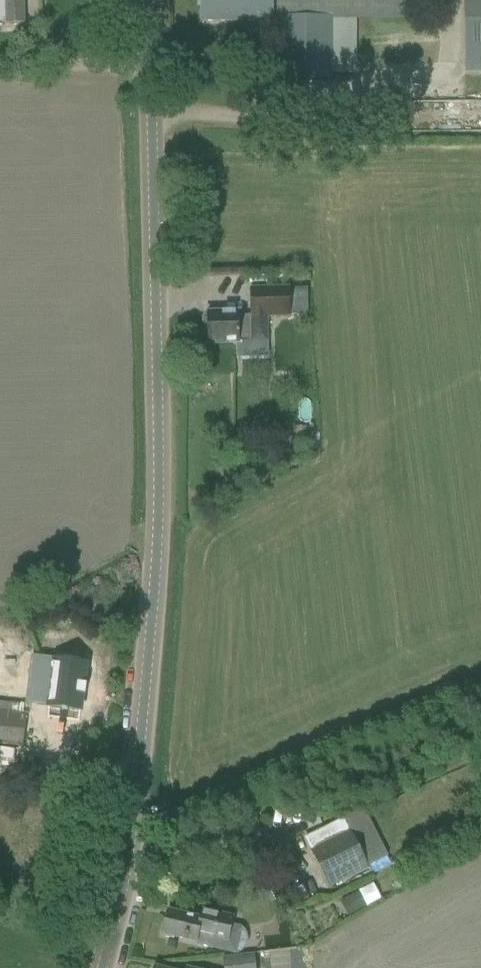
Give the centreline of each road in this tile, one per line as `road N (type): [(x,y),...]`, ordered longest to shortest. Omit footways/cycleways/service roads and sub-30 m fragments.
road 1 (tertiary): [(102,967),(131,836),(158,502),(148,0)]

